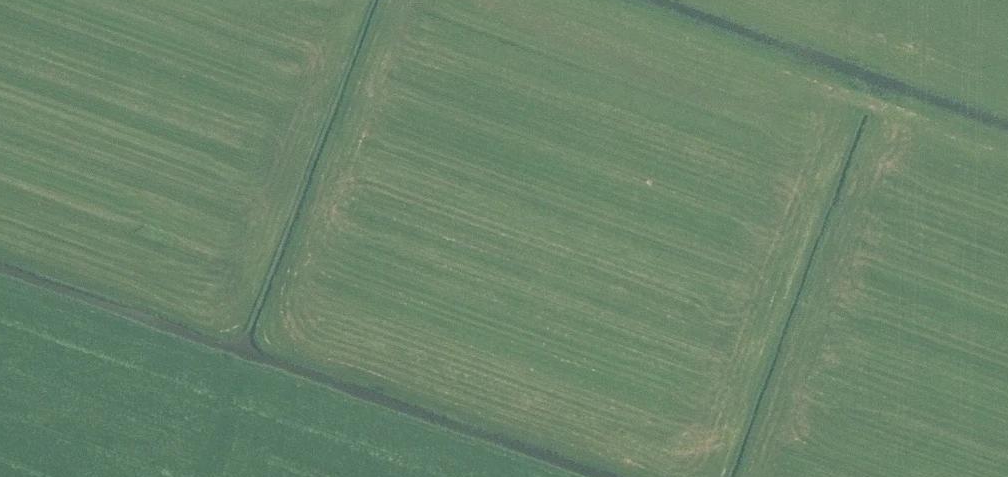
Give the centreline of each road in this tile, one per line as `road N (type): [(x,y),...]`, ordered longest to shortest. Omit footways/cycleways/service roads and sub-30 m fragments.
road 1 (track): [(1007,152),(580,0)]

